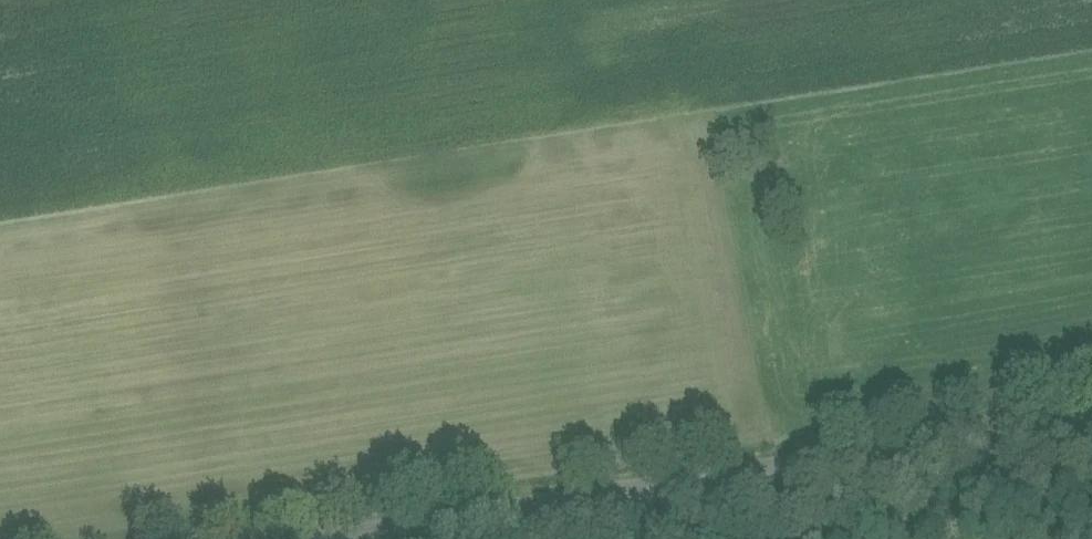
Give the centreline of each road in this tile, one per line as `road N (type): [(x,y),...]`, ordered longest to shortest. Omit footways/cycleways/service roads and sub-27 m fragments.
road 1 (unclassified): [(312,538),(1091,416)]

